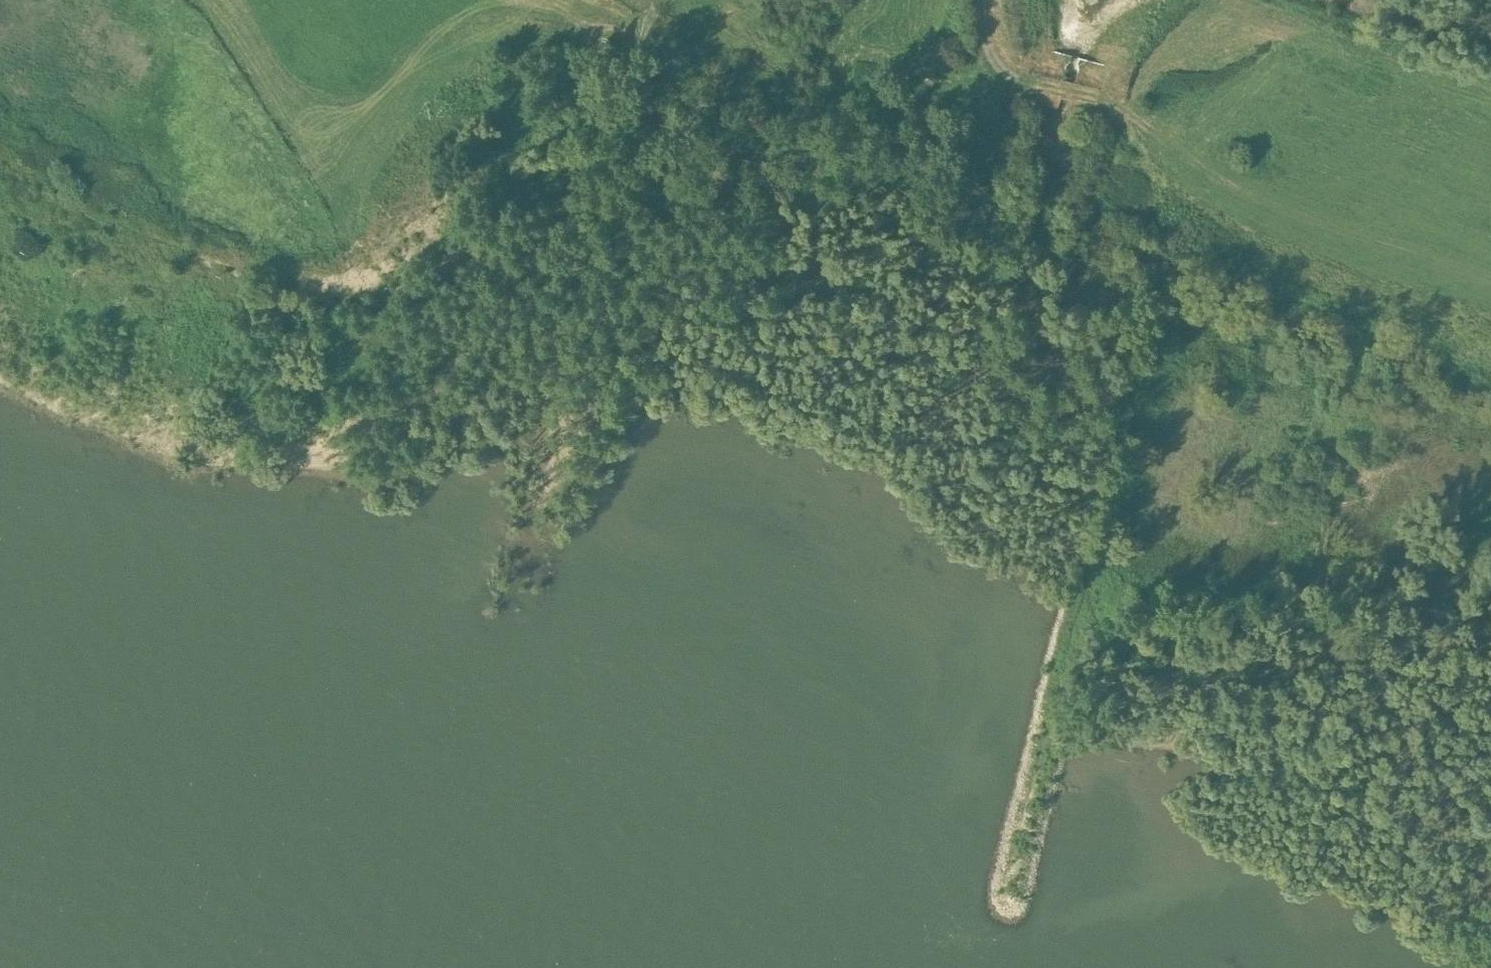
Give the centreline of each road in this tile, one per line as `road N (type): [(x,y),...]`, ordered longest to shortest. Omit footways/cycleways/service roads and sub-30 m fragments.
road 1 (track): [(984,0),(985,43),(1007,77),(1125,105),(1359,263),(1490,309)]

